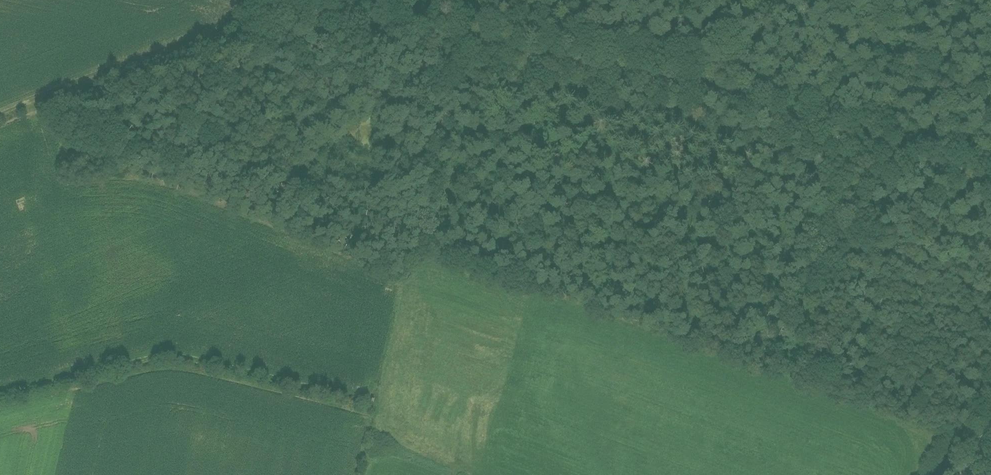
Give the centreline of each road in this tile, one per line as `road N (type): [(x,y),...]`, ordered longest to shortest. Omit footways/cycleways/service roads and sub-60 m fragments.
road 1 (track): [(990,187),(712,96),(281,11),(275,0)]
road 2 (track): [(281,11),(232,39),(0,126)]

